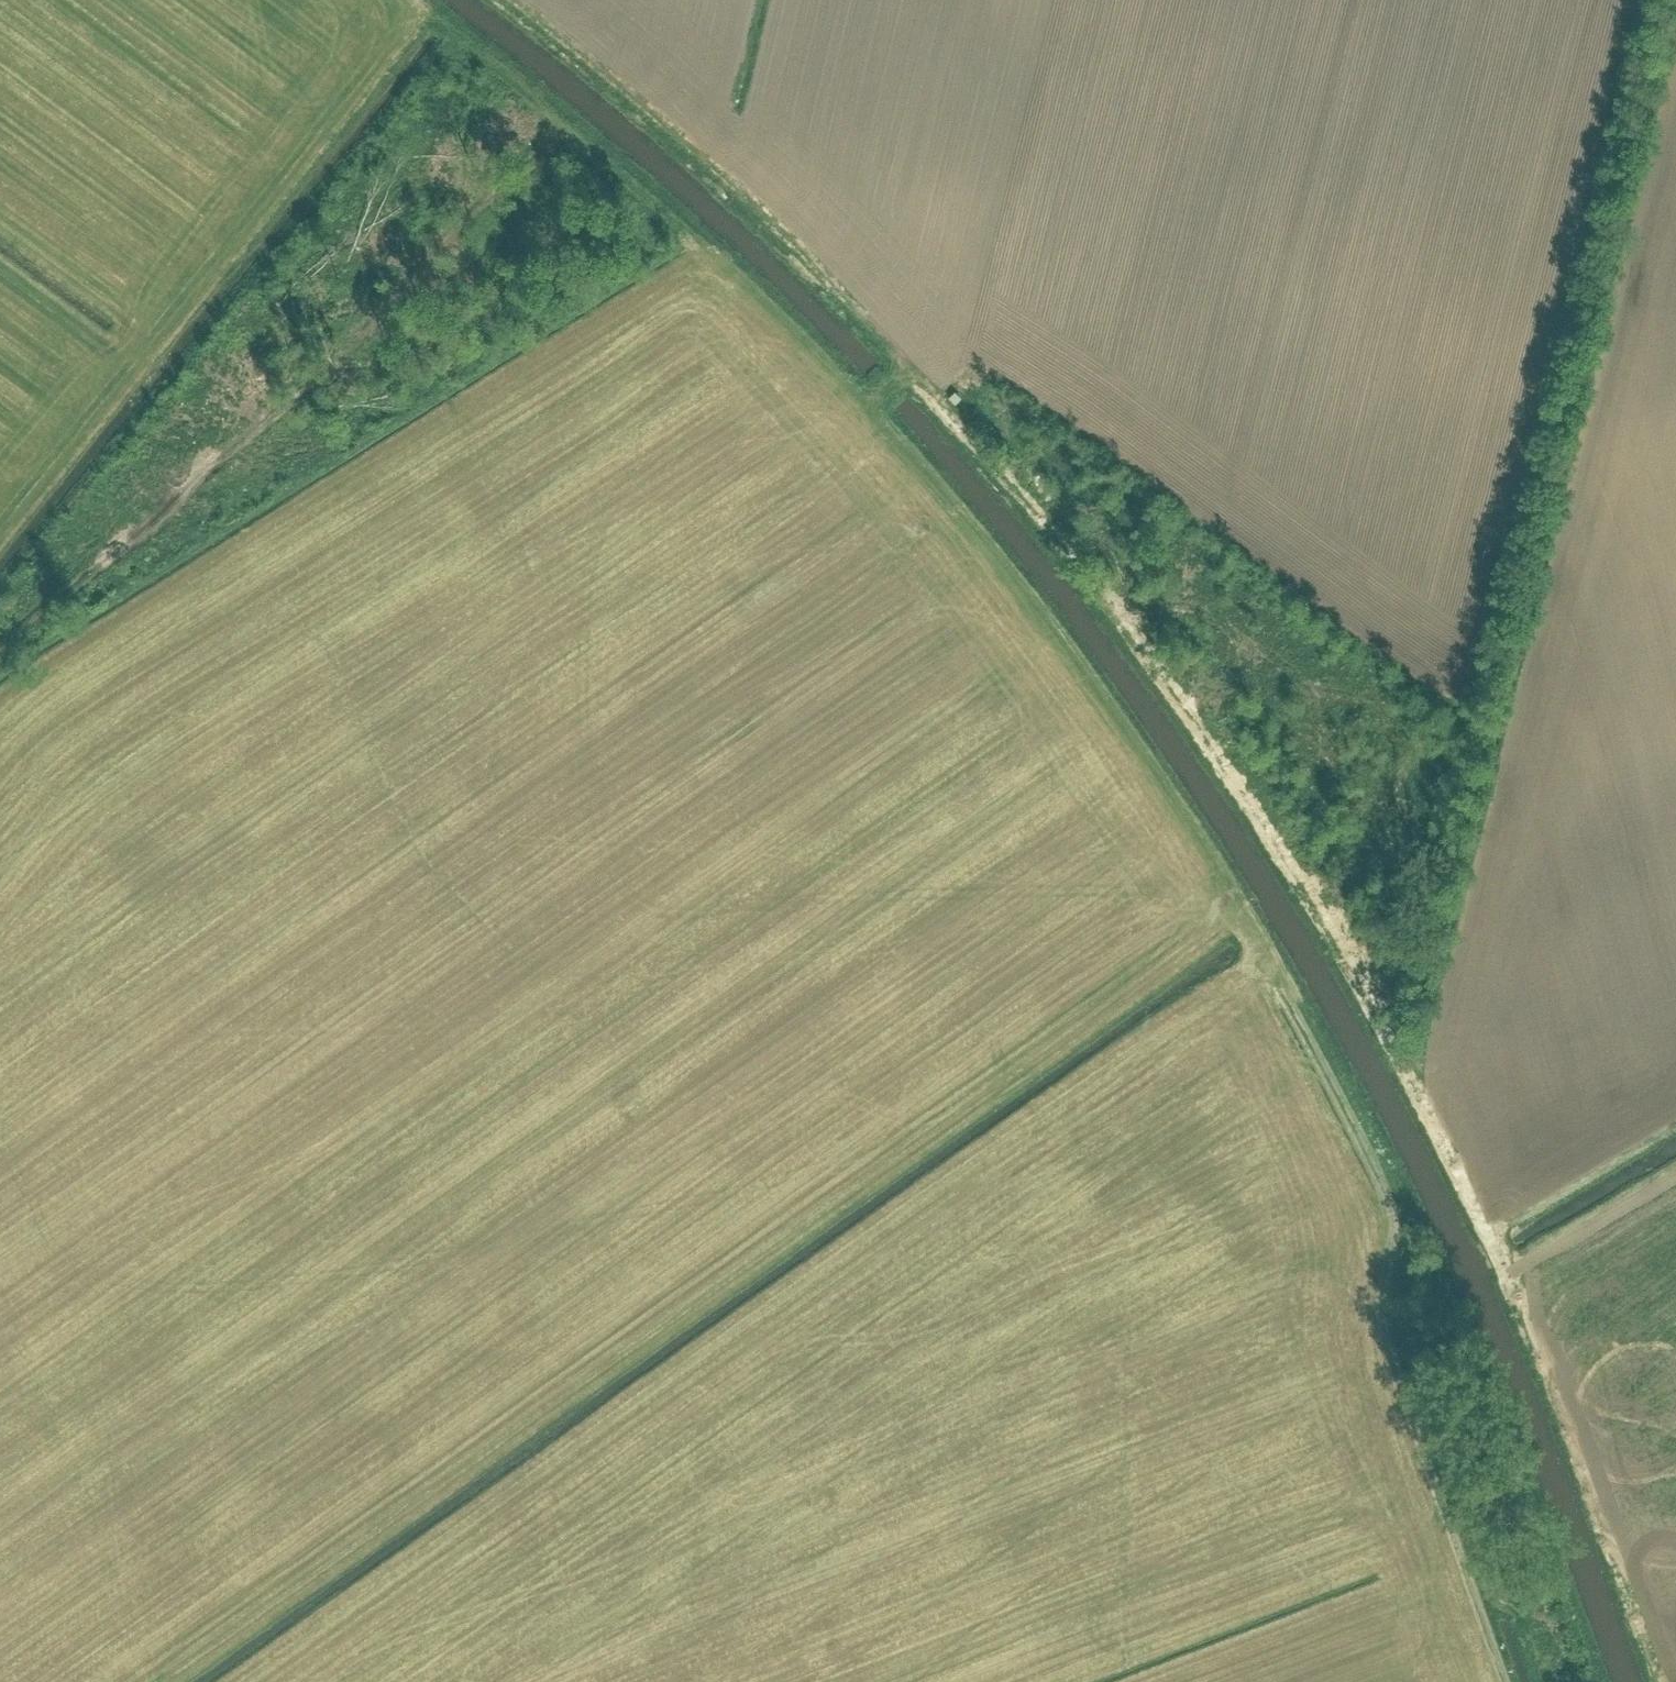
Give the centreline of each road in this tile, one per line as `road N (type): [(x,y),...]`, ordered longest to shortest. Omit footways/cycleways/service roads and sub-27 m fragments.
road 1 (track): [(1279,990),(1389,1204),(1380,1321),(1507,1681)]

